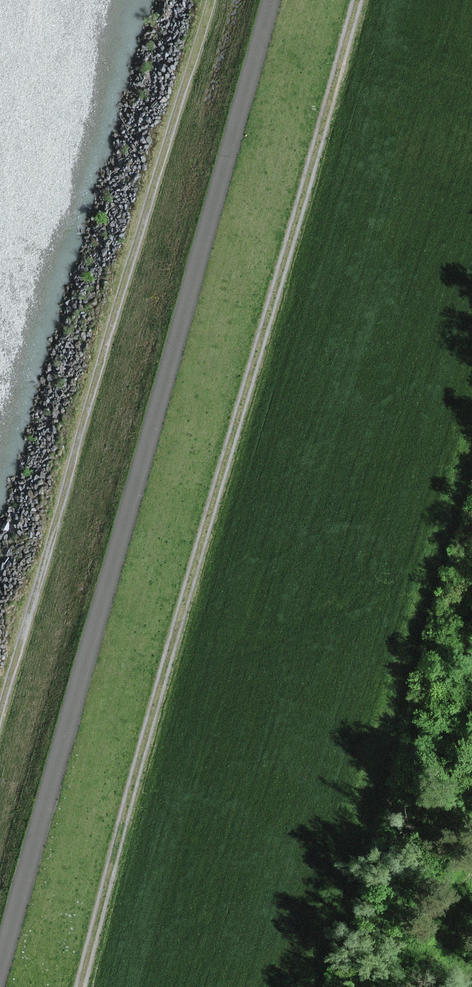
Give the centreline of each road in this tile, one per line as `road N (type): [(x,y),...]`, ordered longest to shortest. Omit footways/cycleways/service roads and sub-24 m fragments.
road 1 (track): [(355,0),(80,986)]
road 2 (track): [(0,719),(202,0)]

